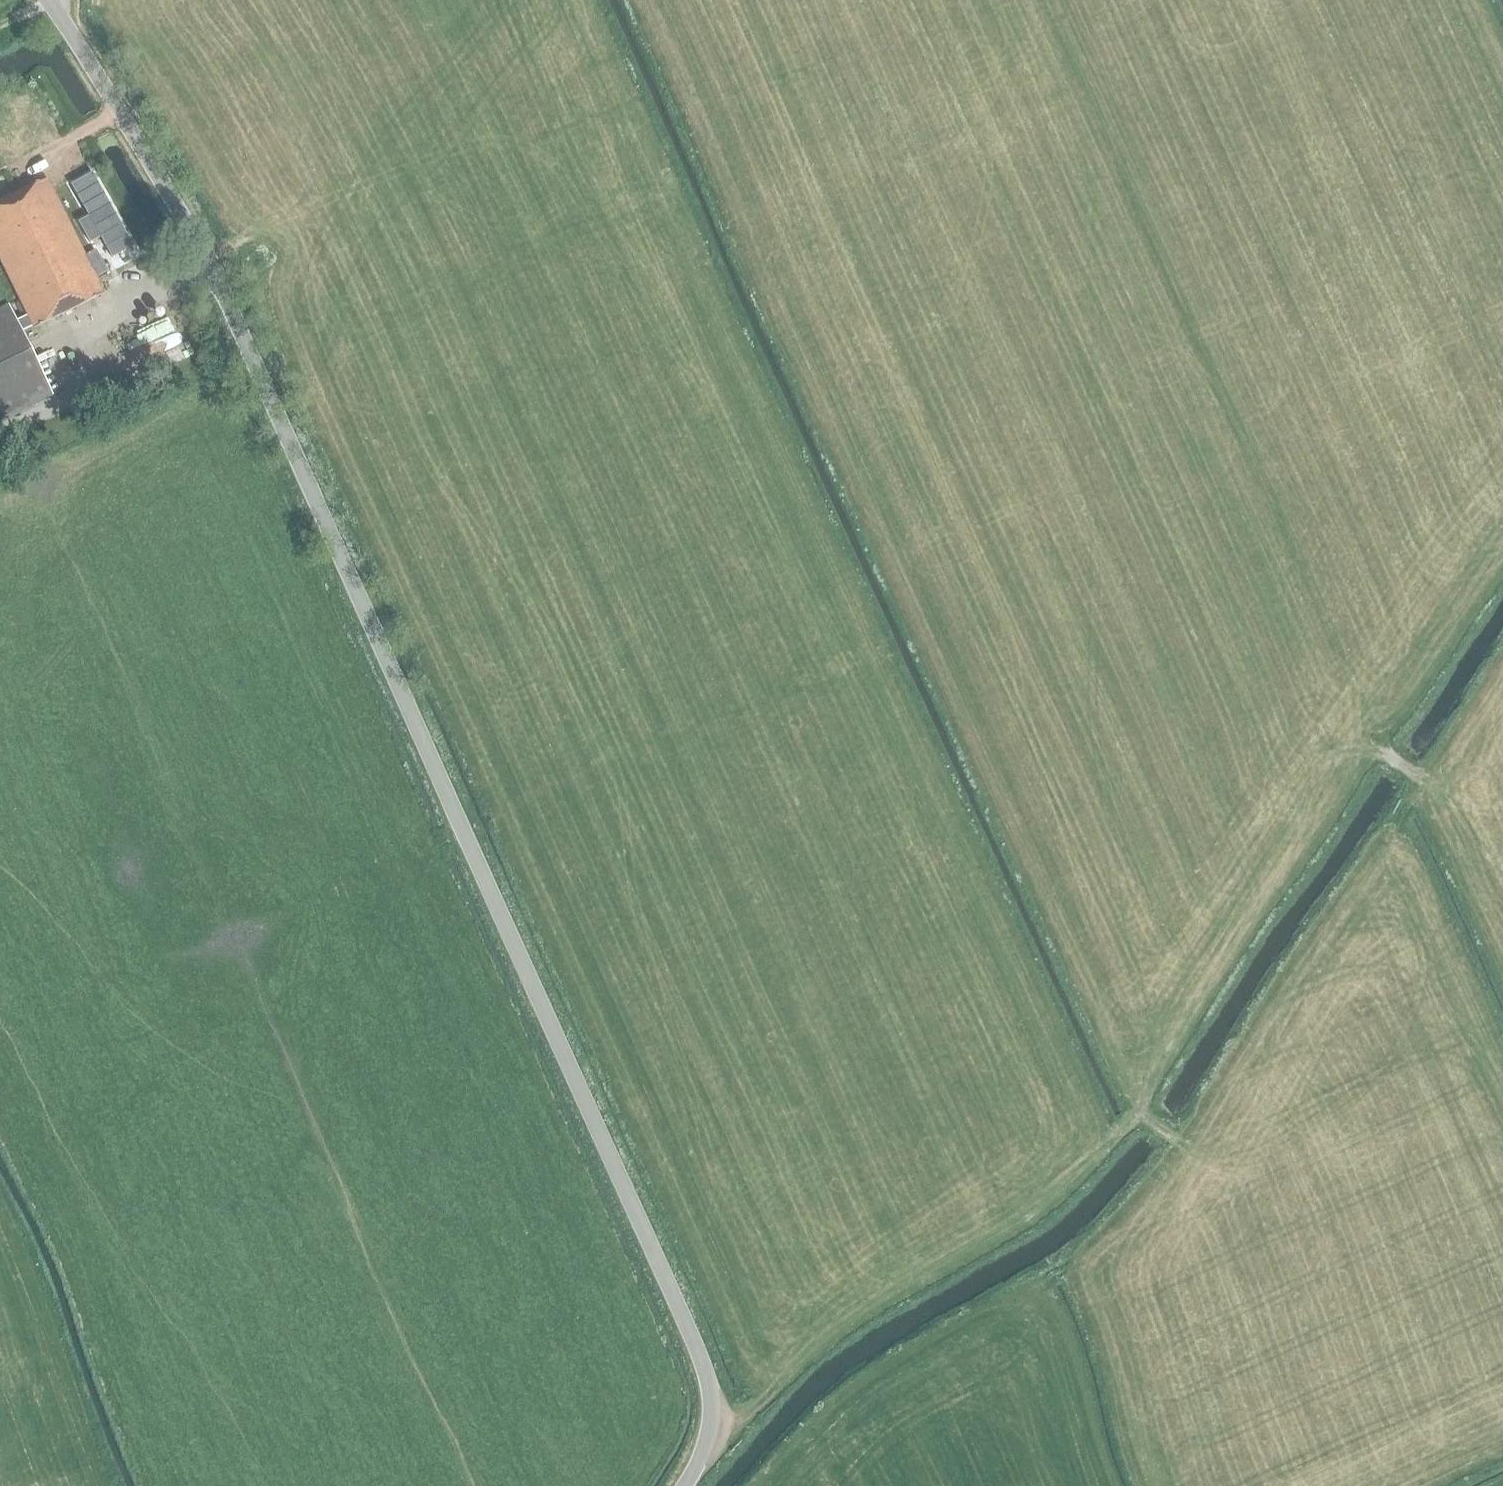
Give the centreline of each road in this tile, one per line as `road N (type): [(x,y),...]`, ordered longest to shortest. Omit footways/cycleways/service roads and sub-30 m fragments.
road 1 (unclassified): [(686,1485),(708,1437),(711,1393),(702,1356),(233,315),(143,147),(47,0)]

